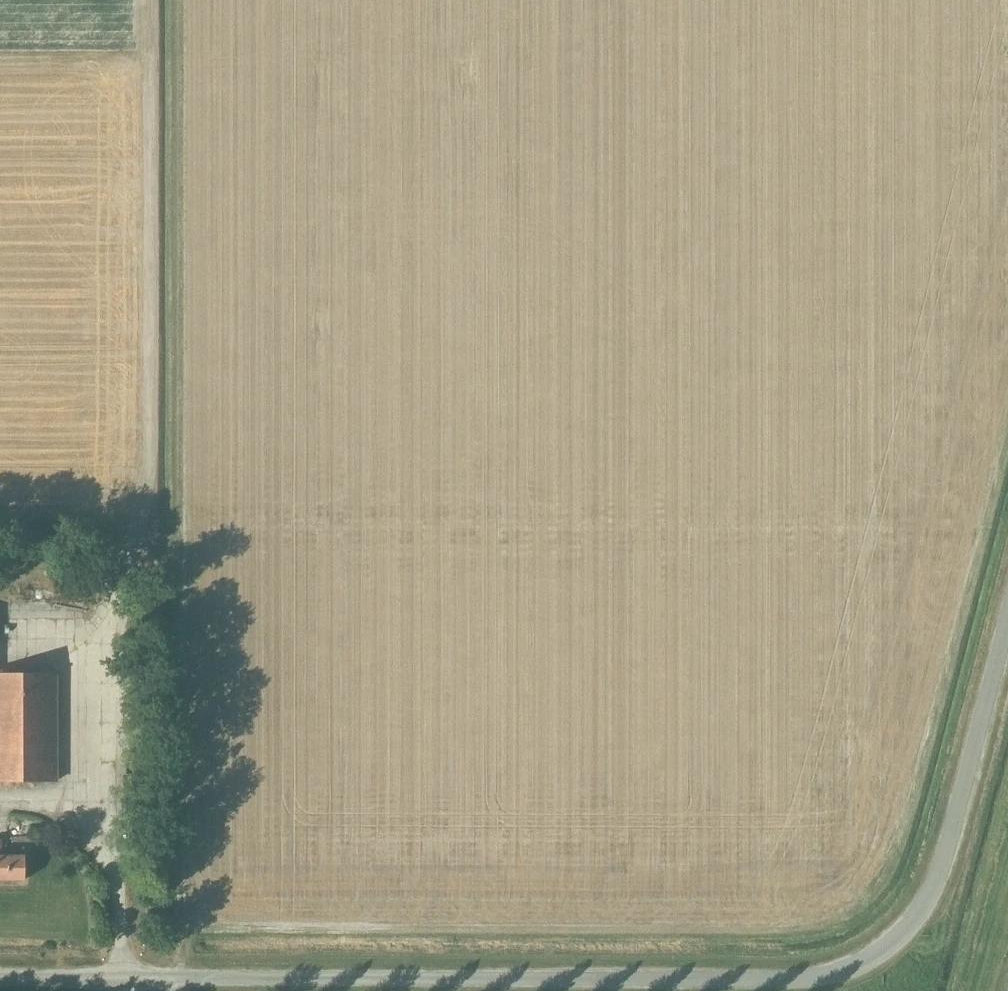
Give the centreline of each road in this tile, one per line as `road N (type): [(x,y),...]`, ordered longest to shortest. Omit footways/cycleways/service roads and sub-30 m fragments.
road 1 (unclassified): [(0,977),(776,979),(844,969),(881,949),(926,900),(1007,617)]

